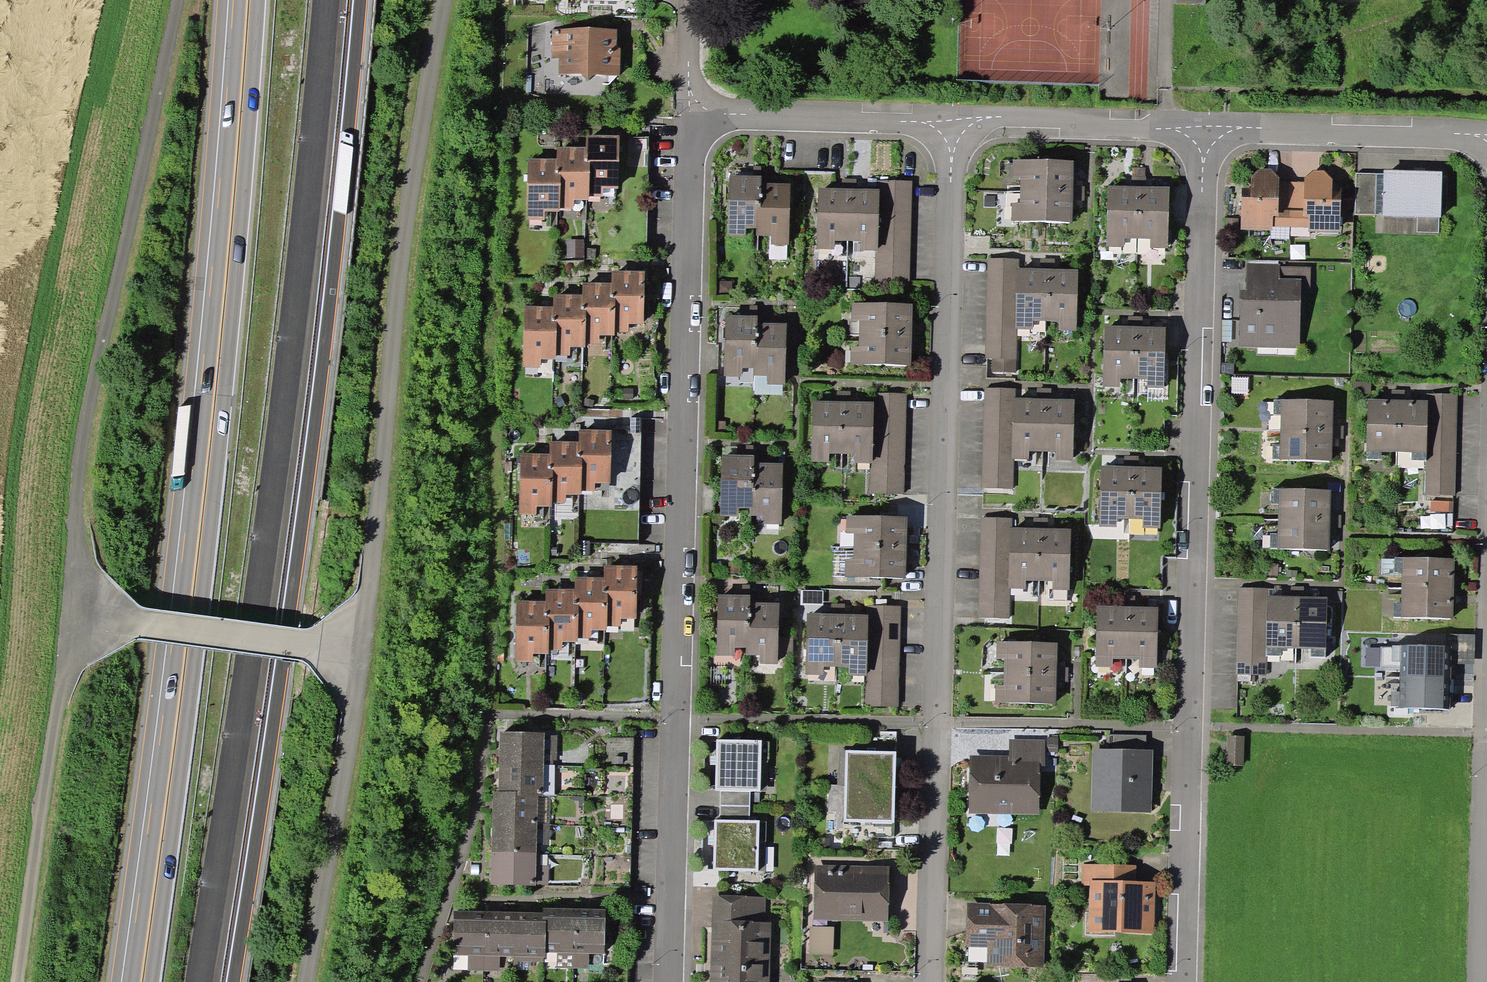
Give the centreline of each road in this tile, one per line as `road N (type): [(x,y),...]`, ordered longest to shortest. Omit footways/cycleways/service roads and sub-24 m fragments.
road 1 (motorway): [(208,981),(290,453),(335,0)]
road 2 (motorway): [(248,0),(200,563),(142,981)]
road 3 (residential): [(669,981),(688,122)]
road 4 (residential): [(955,132),(931,981)]
road 5 (residential): [(1206,135),(1181,981)]
road 6 (track): [(46,796),(94,403),(178,0)]
road 7 (track): [(444,0),(417,139),(356,656)]
road 8 (track): [(356,656),(309,981)]
road 9 (track): [(356,656),(71,617)]
road 10 (residential): [(1206,135),(1486,144)]
road 11 (residential): [(688,122),(955,132)]
road 12 (residential): [(955,132),(1206,135)]
road 13 (unclassified): [(18,981),(46,796)]
road 14 (residential): [(688,122),(691,0)]

